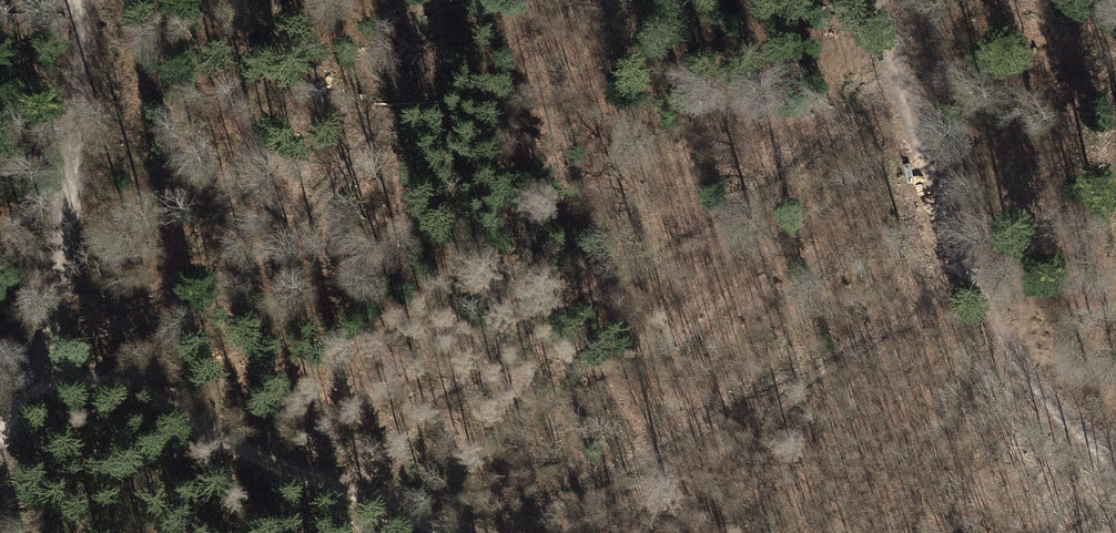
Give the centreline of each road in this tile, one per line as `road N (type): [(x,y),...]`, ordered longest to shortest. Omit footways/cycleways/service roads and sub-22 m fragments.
road 1 (track): [(1115,469),(1044,395),(981,303),(871,0)]
road 2 (track): [(1090,444),(1085,250),(1053,136),(1051,98),(1080,0)]
road 3 (track): [(35,382),(99,375),(138,384),(249,455),(374,498),(447,532)]
road 4 (track): [(72,0),(75,140),(35,382)]

